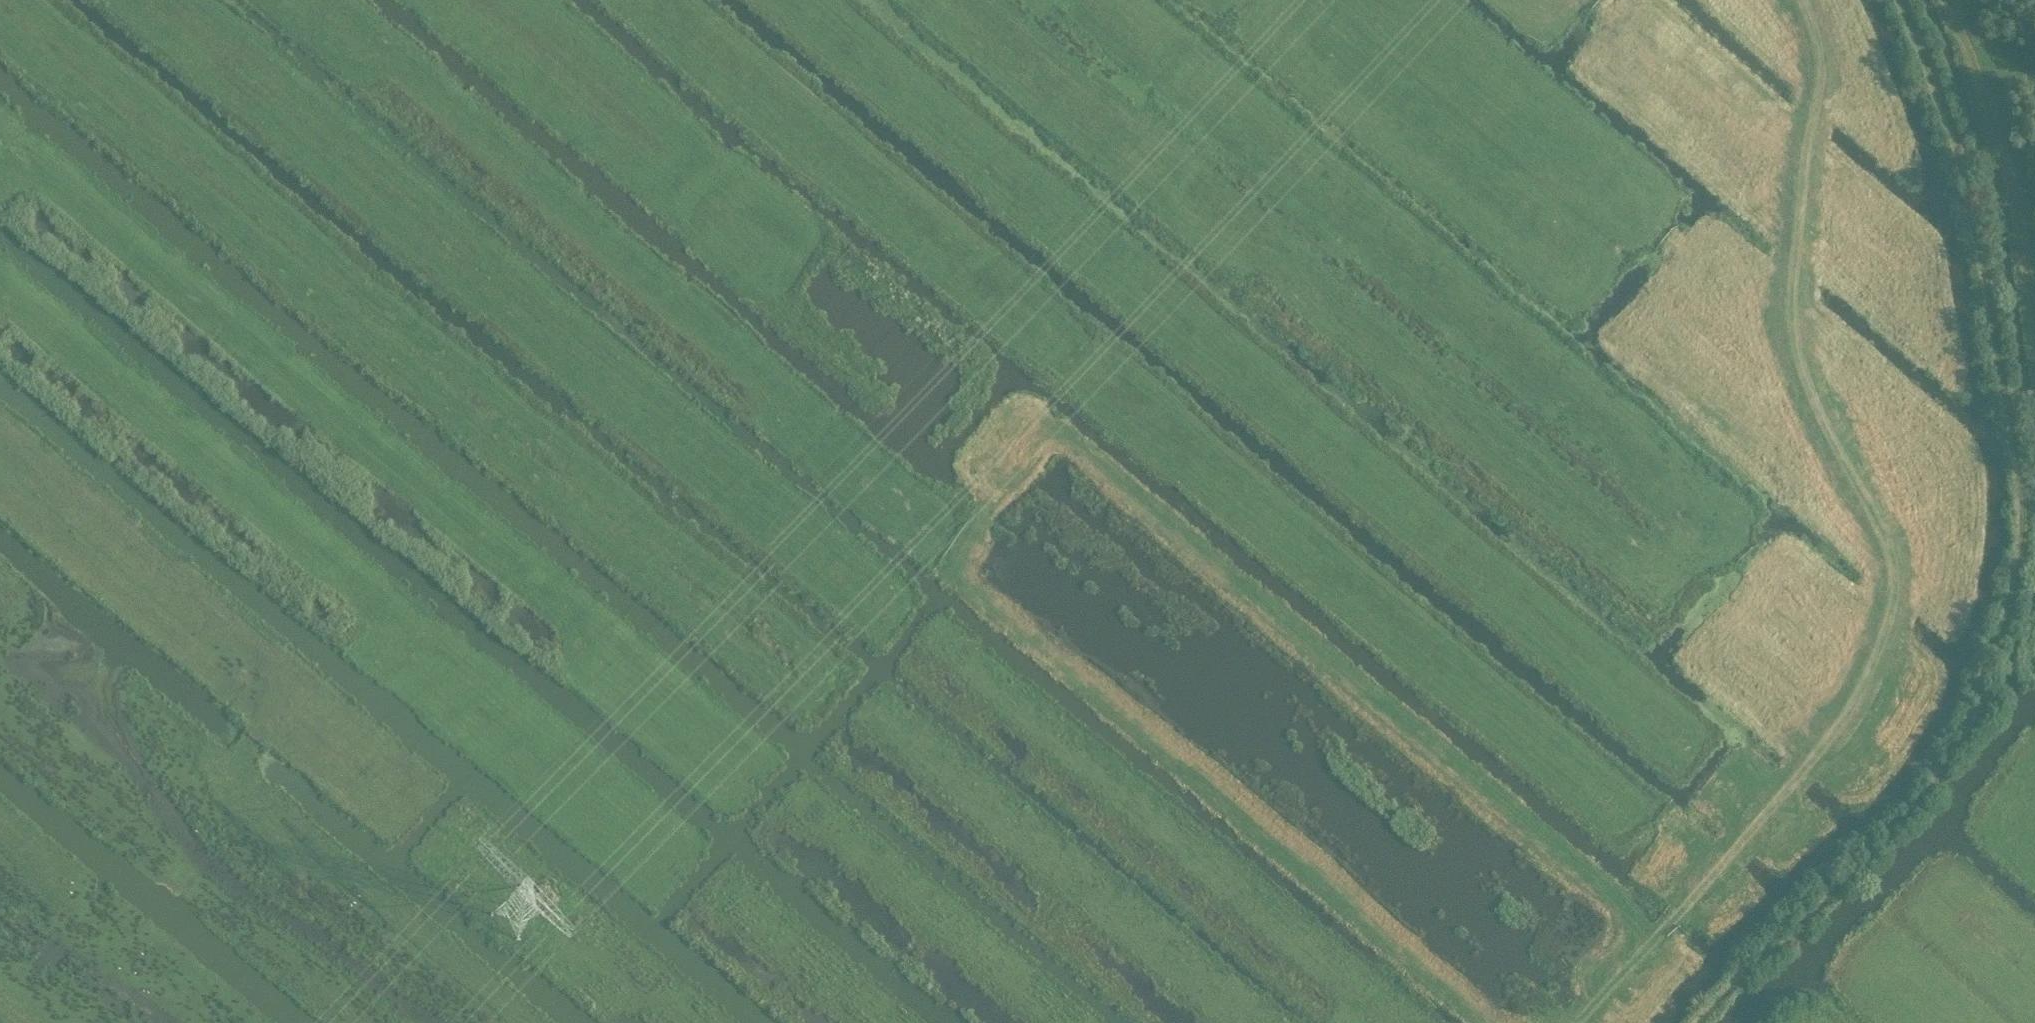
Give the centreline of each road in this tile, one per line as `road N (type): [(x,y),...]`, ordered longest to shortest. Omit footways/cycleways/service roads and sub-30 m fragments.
road 1 (track): [(1579,1022),(1859,705),(1902,588),(1897,557),(1794,353),(1799,212),(1823,84),(1801,0)]
road 2 (track): [(2007,392),(1957,140),(1900,0)]

